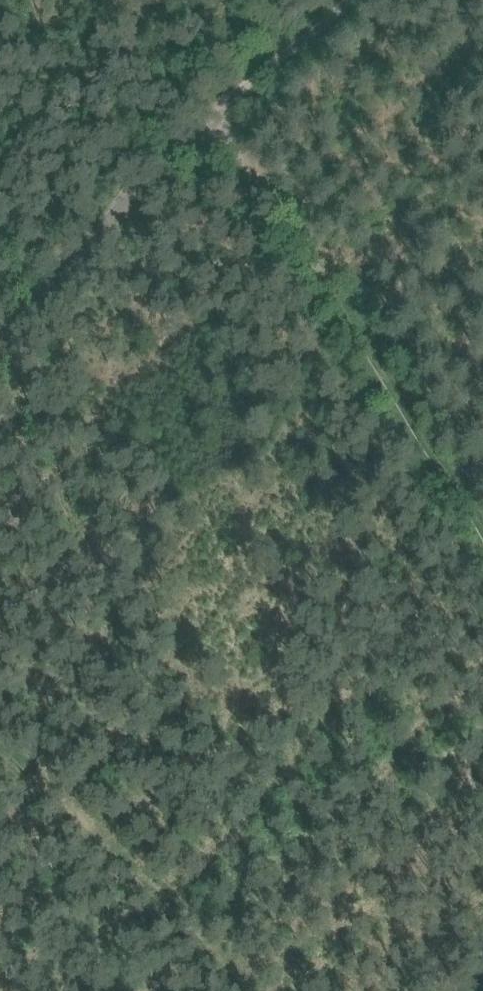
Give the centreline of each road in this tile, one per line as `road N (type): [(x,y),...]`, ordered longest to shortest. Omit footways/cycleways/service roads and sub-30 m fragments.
road 1 (track): [(218,131),(303,246),(482,531)]
road 2 (track): [(0,737),(252,990)]
road 3 (track): [(218,131),(0,354)]
road 4 (track): [(349,0),(218,131)]

